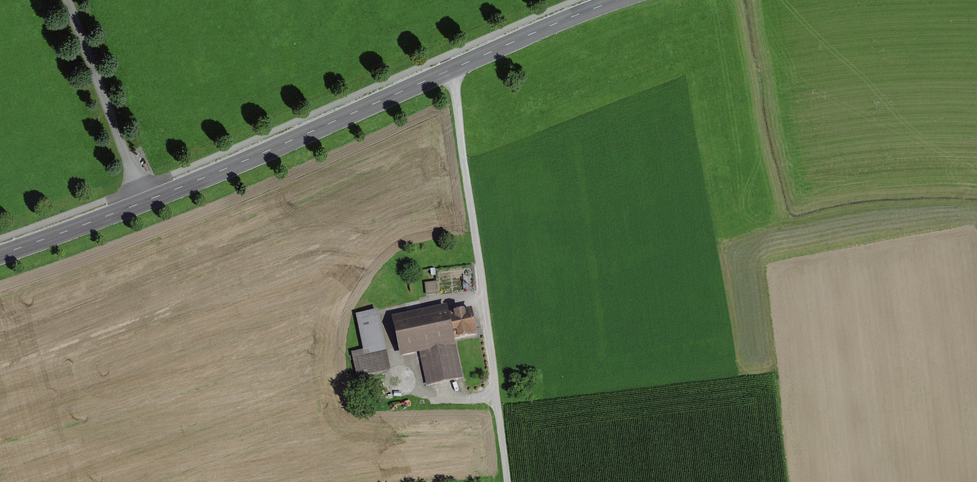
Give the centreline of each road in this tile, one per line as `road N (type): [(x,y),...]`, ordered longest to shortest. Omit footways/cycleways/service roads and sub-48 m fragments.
road 1 (primary): [(617,0),(248,159),(0,255)]
road 2 (track): [(507,481),(450,70)]

